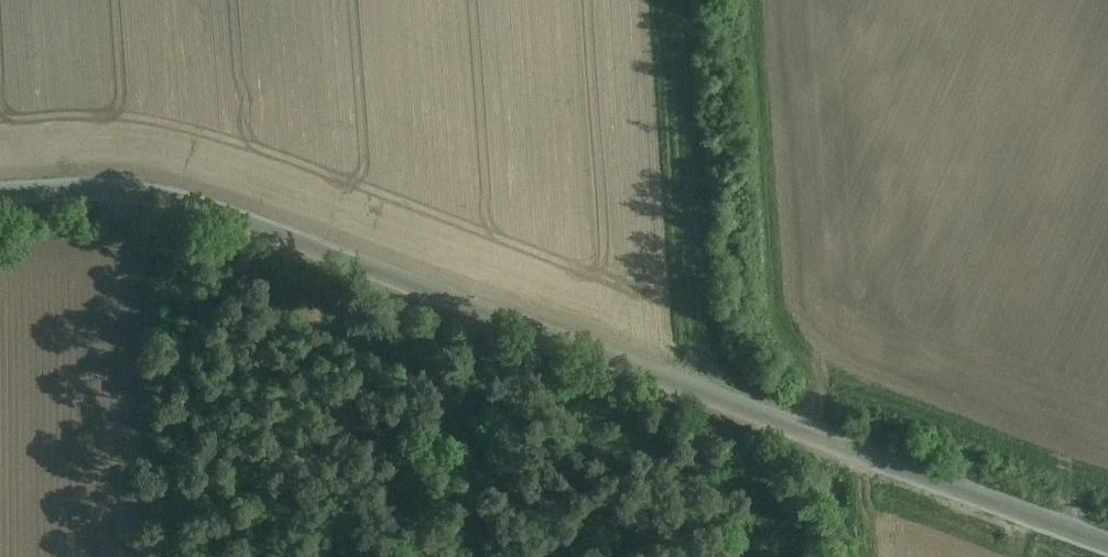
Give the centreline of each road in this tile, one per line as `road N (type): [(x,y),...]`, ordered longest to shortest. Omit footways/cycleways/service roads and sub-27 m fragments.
road 1 (unclassified): [(1107,546),(173,202),(127,192),(0,198)]
road 2 (track): [(826,438),(820,393),(775,324),(753,0)]
road 3 (track): [(476,556),(481,315)]

